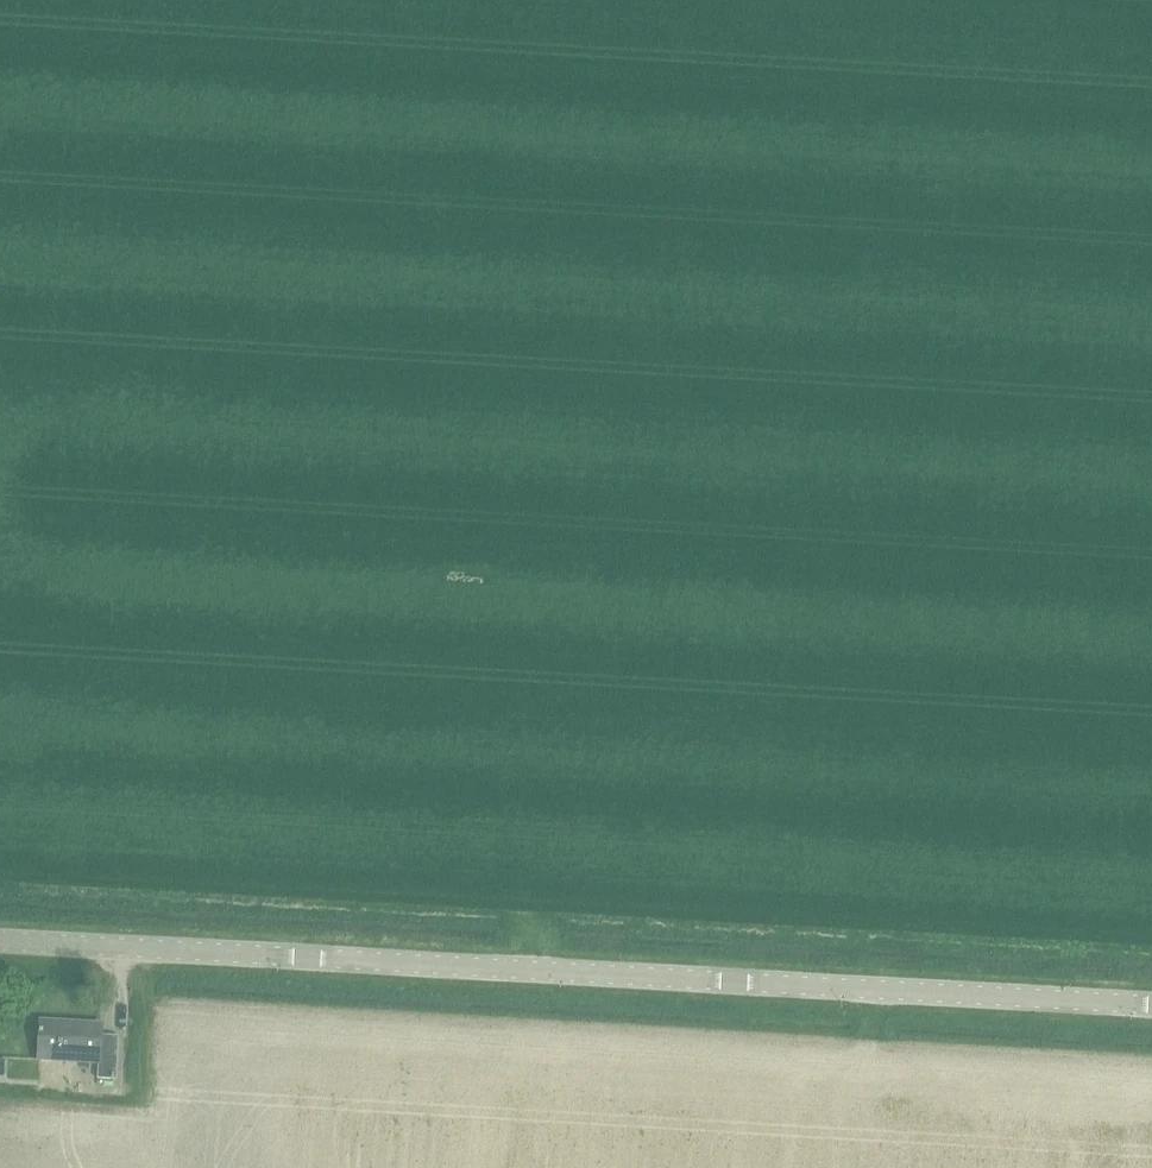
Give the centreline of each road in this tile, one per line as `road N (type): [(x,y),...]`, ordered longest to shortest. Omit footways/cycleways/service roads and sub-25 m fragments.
road 1 (unclassified): [(0,941),(1151,1005)]

